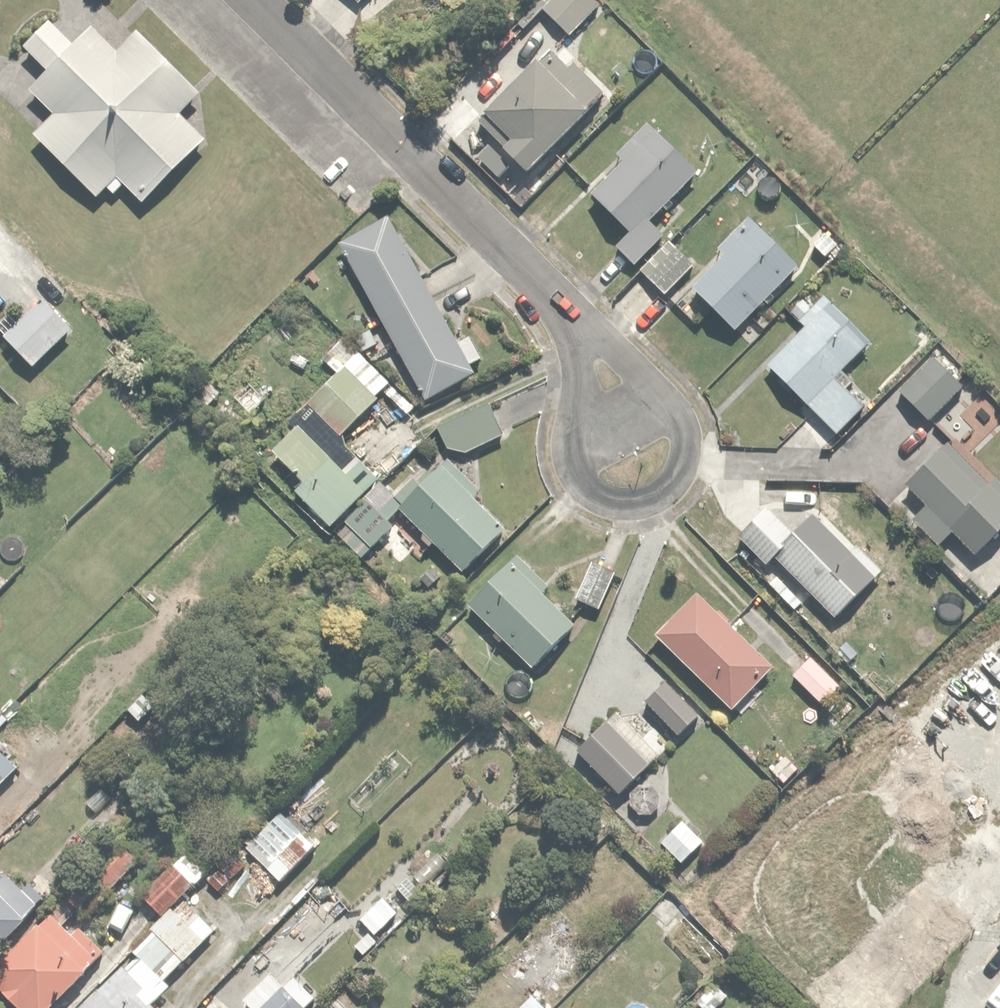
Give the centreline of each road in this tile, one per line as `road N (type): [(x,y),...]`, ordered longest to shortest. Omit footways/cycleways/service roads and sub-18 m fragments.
road 1 (residential): [(566,306),(674,396),(687,434),(672,489),(645,502),(610,503),(587,488),(574,457),(579,349)]
road 2 (residential): [(259,0),(566,306)]

